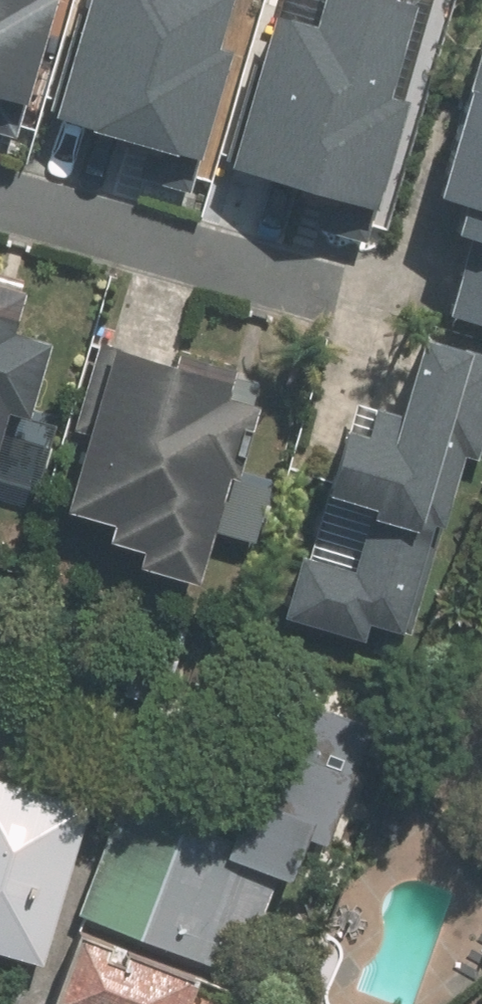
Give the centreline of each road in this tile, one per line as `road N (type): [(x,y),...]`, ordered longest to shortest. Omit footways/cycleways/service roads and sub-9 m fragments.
road 1 (residential): [(331,296),(0,198)]

